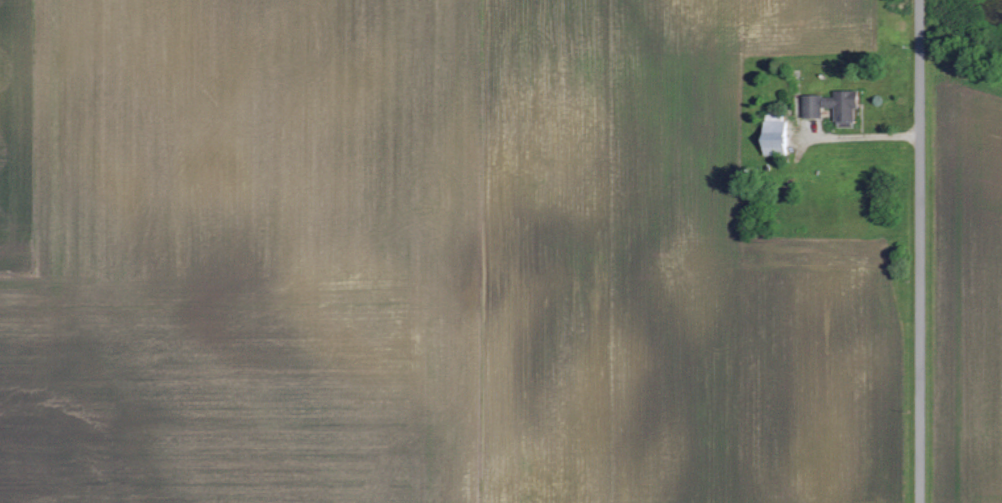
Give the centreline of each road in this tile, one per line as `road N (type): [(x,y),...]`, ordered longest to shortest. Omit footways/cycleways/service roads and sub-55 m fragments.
road 1 (residential): [(917,502),(921,0)]

